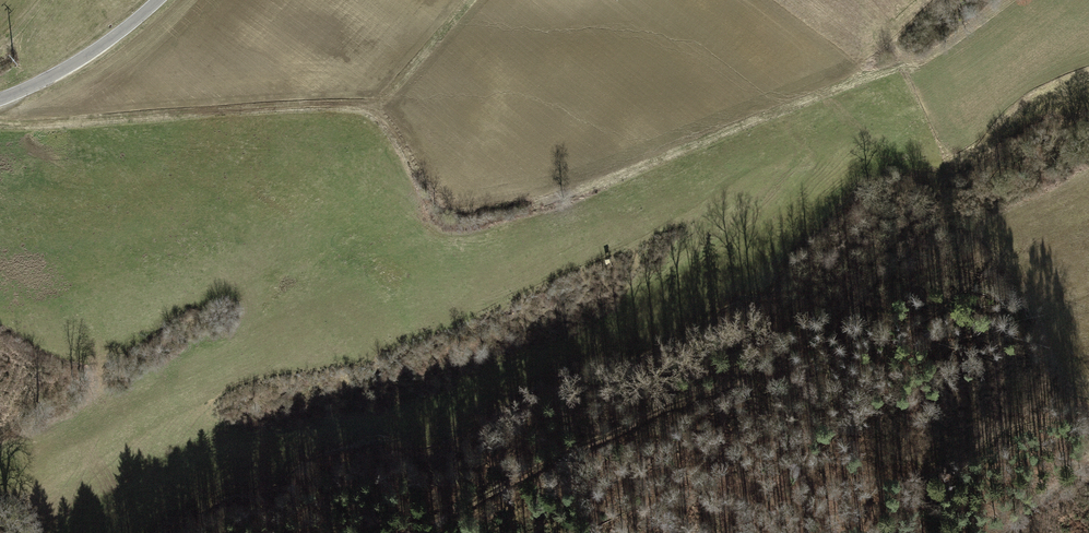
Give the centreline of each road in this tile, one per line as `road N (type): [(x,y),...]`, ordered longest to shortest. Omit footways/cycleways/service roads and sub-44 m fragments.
road 1 (track): [(1012,0),(954,43),(586,188),(490,206),(446,200),(373,106)]
road 2 (track): [(0,116),(8,124),(259,105),(373,106),(466,0)]
road 3 (track): [(395,532),(546,474),(712,391)]
road 4 (tertiary): [(0,99),(59,73),(155,0)]

